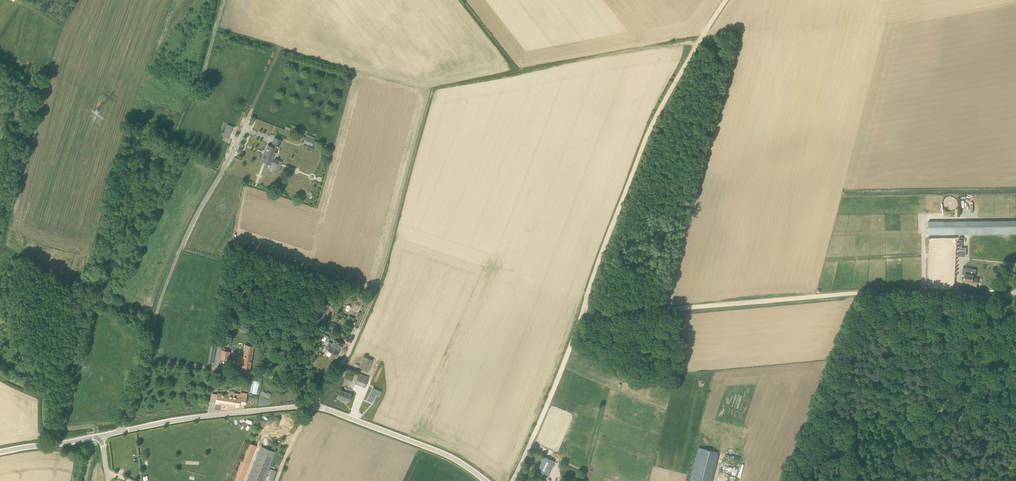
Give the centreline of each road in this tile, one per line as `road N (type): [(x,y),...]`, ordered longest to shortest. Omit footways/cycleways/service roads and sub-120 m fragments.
road 1 (track): [(582,317),(862,292),(985,299)]
road 2 (track): [(700,40),(648,134),(582,317)]
road 3 (track): [(700,40),(431,91)]
road 4 (track): [(985,299),(939,353),(829,434),(796,480)]
road 5 (track): [(359,331),(431,91)]
road 6 (unclassified): [(102,436),(314,406)]
road 7 (unclassified): [(486,480),(443,453),(314,406)]
road 8 (track): [(0,372),(46,394),(50,427),(96,426),(98,437)]
road 9 (track): [(582,317),(533,438)]

